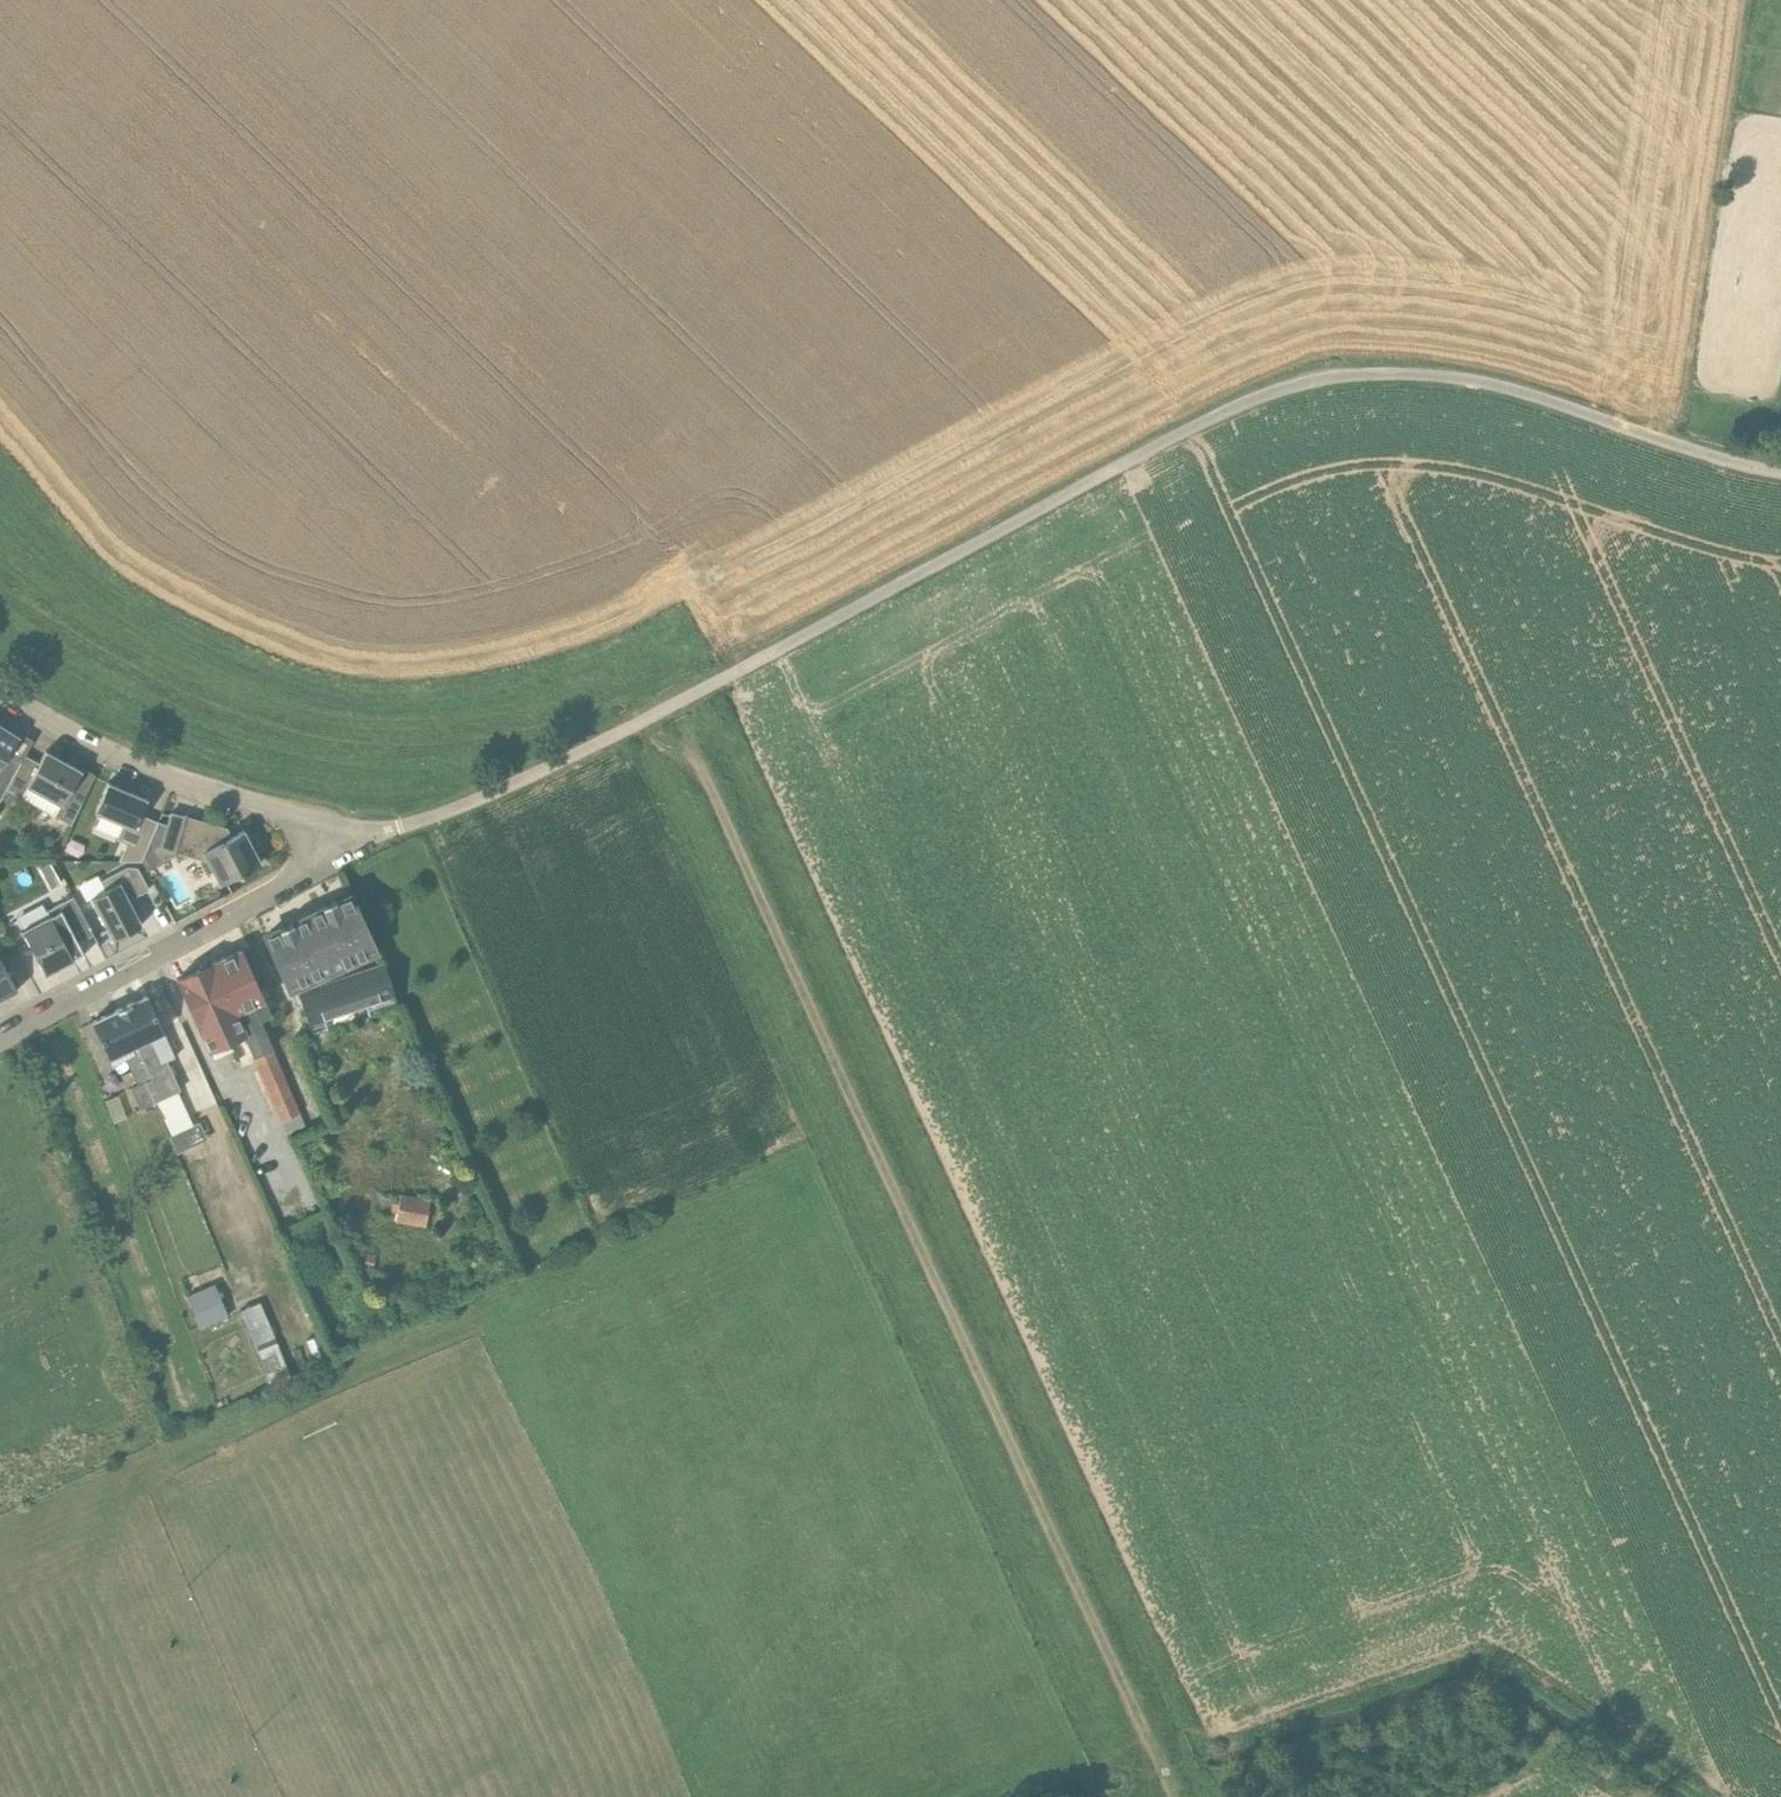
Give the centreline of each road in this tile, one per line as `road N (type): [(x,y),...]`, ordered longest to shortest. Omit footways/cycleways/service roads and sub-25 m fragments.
road 1 (unclassified): [(420,822),(586,753),(1228,411),(1326,377),(1418,372),(1499,386),(1735,463),(1780,467)]
road 2 (residential): [(0,1036),(420,822)]
road 3 (residential): [(420,822),(383,827),(259,802),(156,767),(0,676)]

